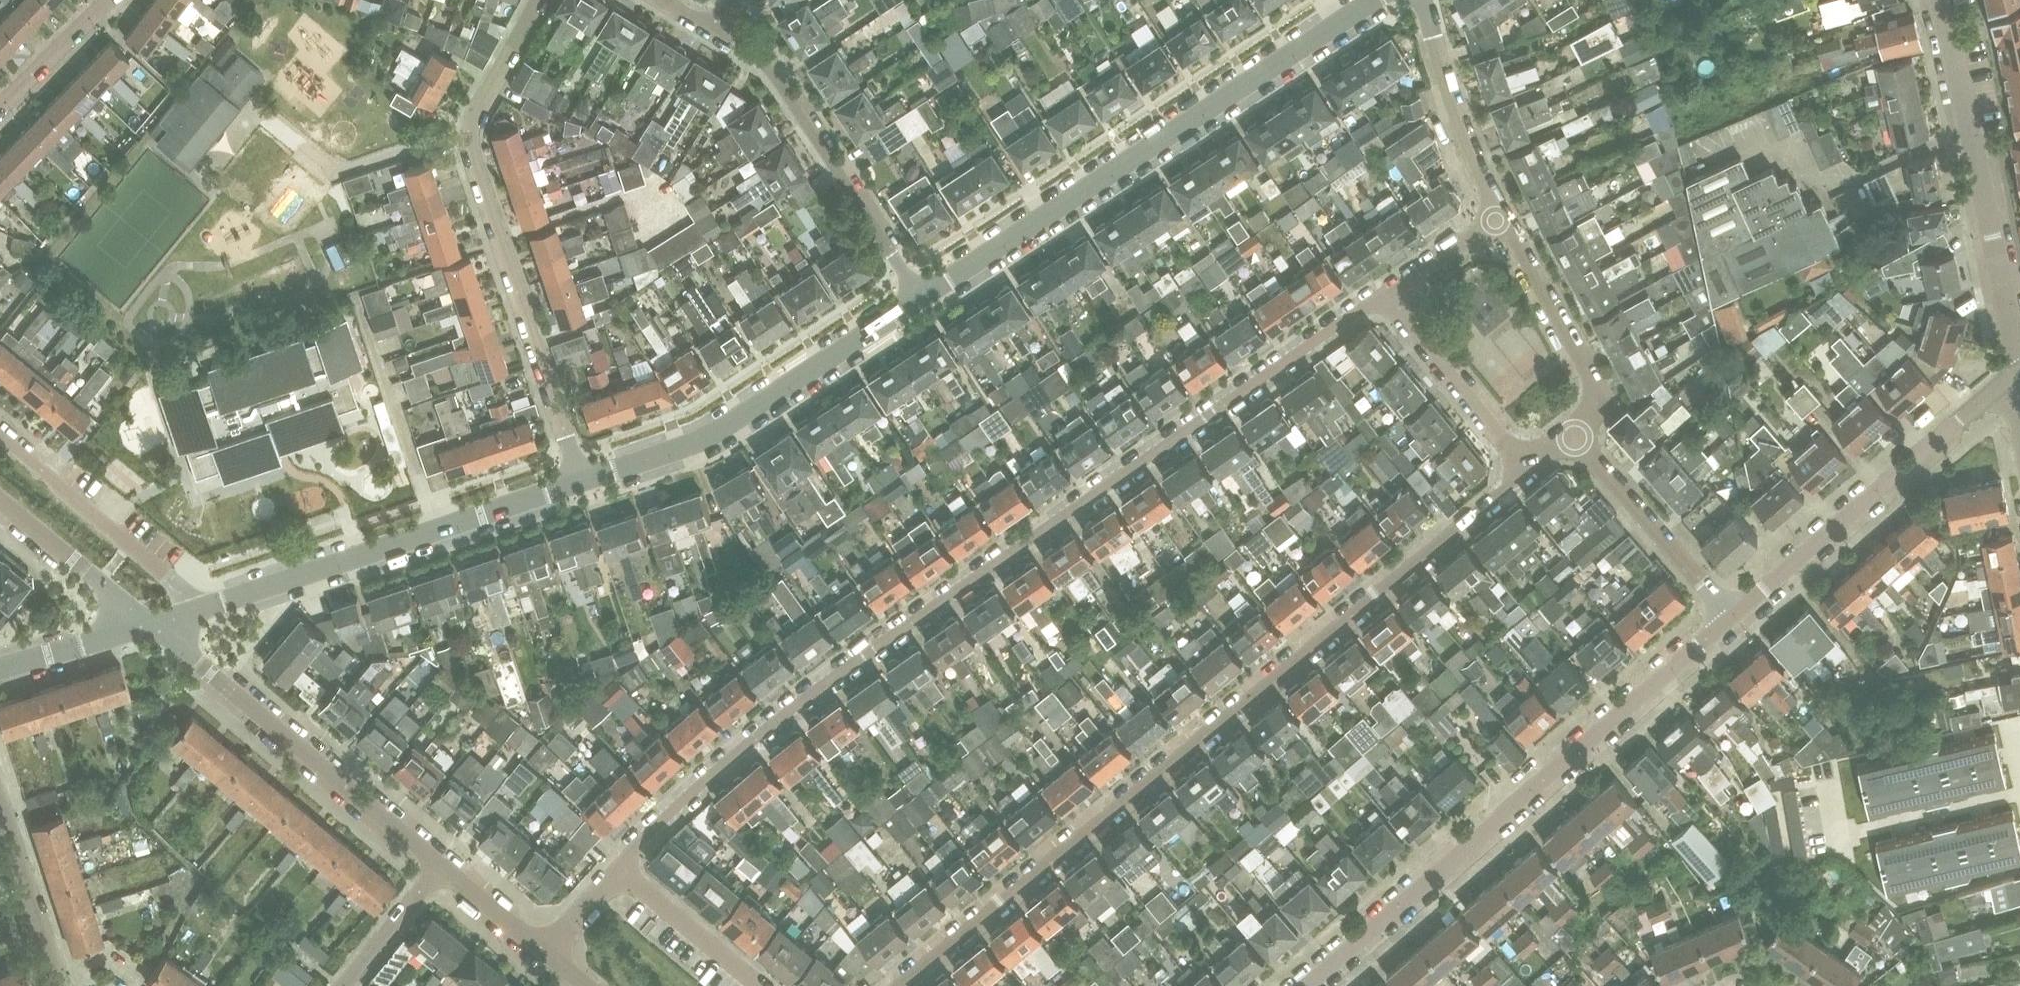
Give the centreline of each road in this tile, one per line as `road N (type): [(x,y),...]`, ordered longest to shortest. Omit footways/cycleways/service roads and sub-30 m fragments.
road 1 (residential): [(1388,295),(815,694),(690,798),(624,870)]
road 2 (residential): [(900,985),(1529,472)]
road 3 (unclassified): [(1308,985),(1733,618)]
road 4 (tertiary): [(920,298),(1374,0)]
road 5 (residential): [(539,0),(479,112),(476,158),(581,482)]
road 6 (tertiary): [(191,613),(581,482)]
road 7 (tertiary): [(581,482),(714,434),(920,298)]
road 8 (residential): [(446,871),(150,624)]
road 9 (unclassified): [(1733,618),(2019,372)]
road 10 (unclassified): [(920,298),(780,77),(728,27)]
road 11 (residential): [(191,613),(173,581),(0,436)]
road 12 (residential): [(1579,439),(1595,402),(1588,370),(1500,218)]
road 13 (residential): [(1733,618),(1579,439)]
road 14 (residential): [(1500,218),(1463,132),(1423,0)]
road 15 (unclassified): [(2019,372),(1974,146)]
road 16 (residential): [(1529,472),(1388,295)]
road 17 (residential): [(59,985),(0,796)]
road 18 (residential): [(150,624),(0,500)]
road 19 (residential): [(759,985),(624,870)]
road 20 (tertiary): [(0,669),(150,624)]
road 21 (residential): [(0,107),(109,0)]
road 22 (residential): [(348,985),(446,871)]
road 23 (residential): [(1974,146),(1940,0)]
road 24 (residential): [(1388,295),(1500,218)]
road 25 (residential): [(549,957),(446,871)]

